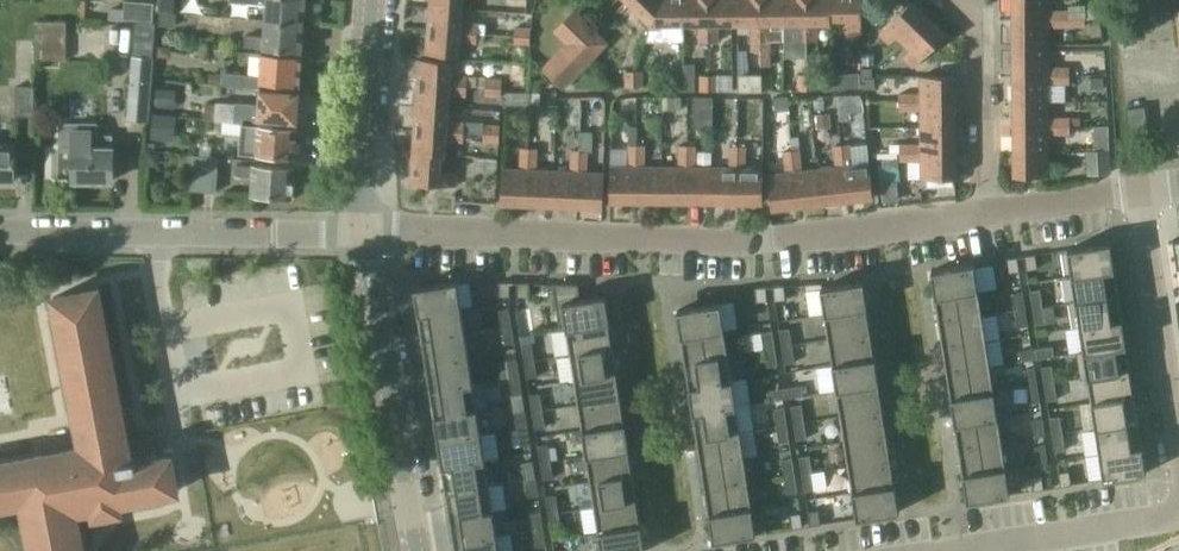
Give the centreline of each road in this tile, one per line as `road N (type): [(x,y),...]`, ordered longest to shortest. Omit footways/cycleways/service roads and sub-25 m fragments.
road 1 (residential): [(363,235),(764,238),(989,213)]
road 2 (residential): [(363,235),(0,233)]
road 3 (tertiary): [(418,550),(363,235)]
road 4 (residential): [(1178,464),(1141,193)]
road 5 (residential): [(939,550),(1178,507)]
road 6 (tertiary): [(363,235),(358,177),(372,0)]
road 7 (residential): [(989,213),(982,47),(967,0)]
road 8 (residential): [(989,213),(1141,193)]

